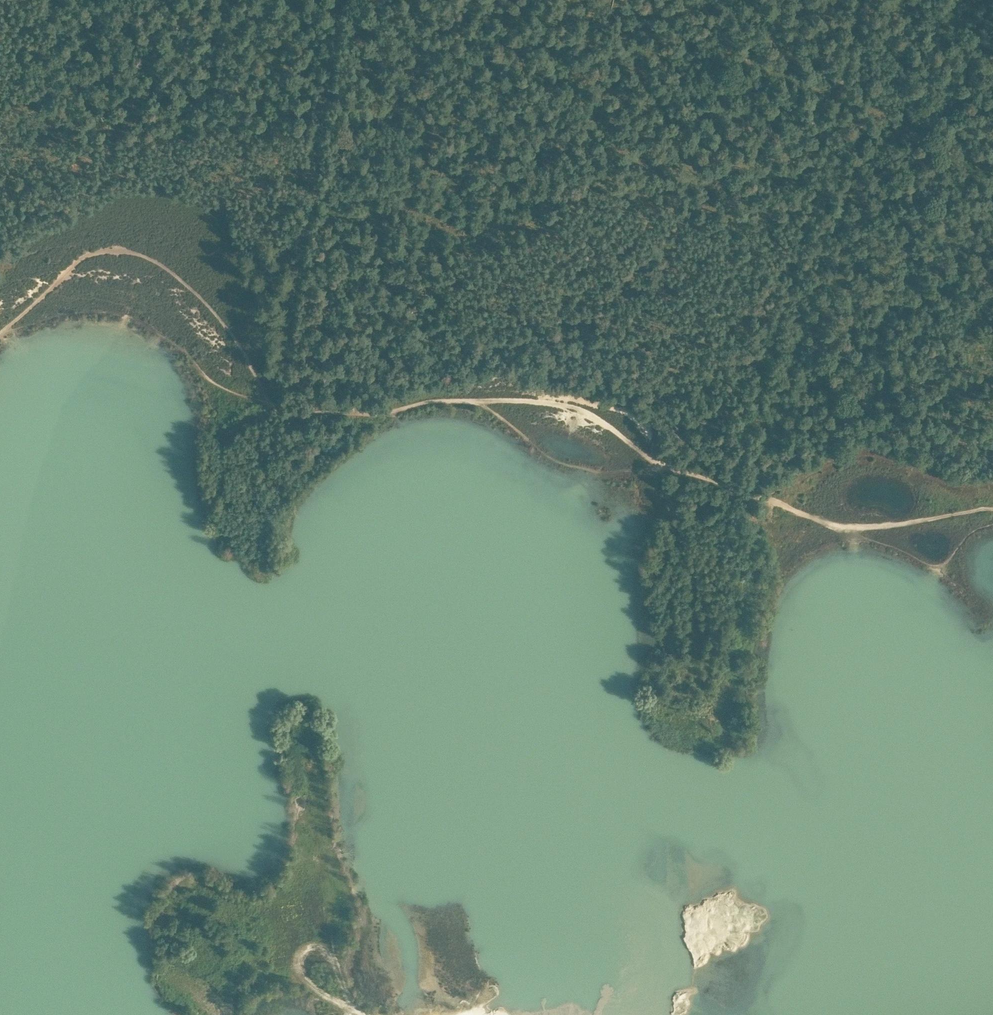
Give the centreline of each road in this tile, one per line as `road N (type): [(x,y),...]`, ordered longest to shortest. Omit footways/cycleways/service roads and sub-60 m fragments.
road 1 (track): [(0,331),(75,261),(140,253),(208,304),(268,401),(289,415),(379,414),(450,400),(561,403),(606,422),(658,462),(824,521),(884,527),(992,511)]

